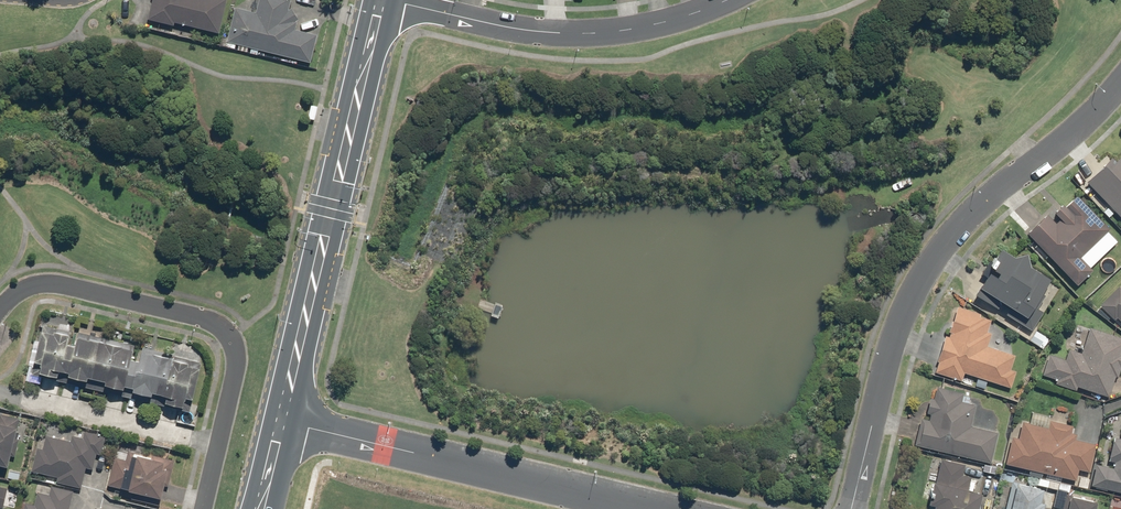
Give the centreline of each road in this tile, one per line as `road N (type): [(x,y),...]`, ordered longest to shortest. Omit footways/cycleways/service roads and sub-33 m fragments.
road 1 (residential): [(1120,83),(978,209),(925,274),(892,344),(849,508)]
road 2 (residential): [(0,310),(17,290),(53,281),(209,318),(226,331),(238,354),(202,508)]
road 3 (secondary): [(382,0),(285,417)]
road 4 (tertiary): [(285,417),(672,508)]
road 5 (residential): [(725,0),(657,24),(592,33),(528,32),(411,0)]

